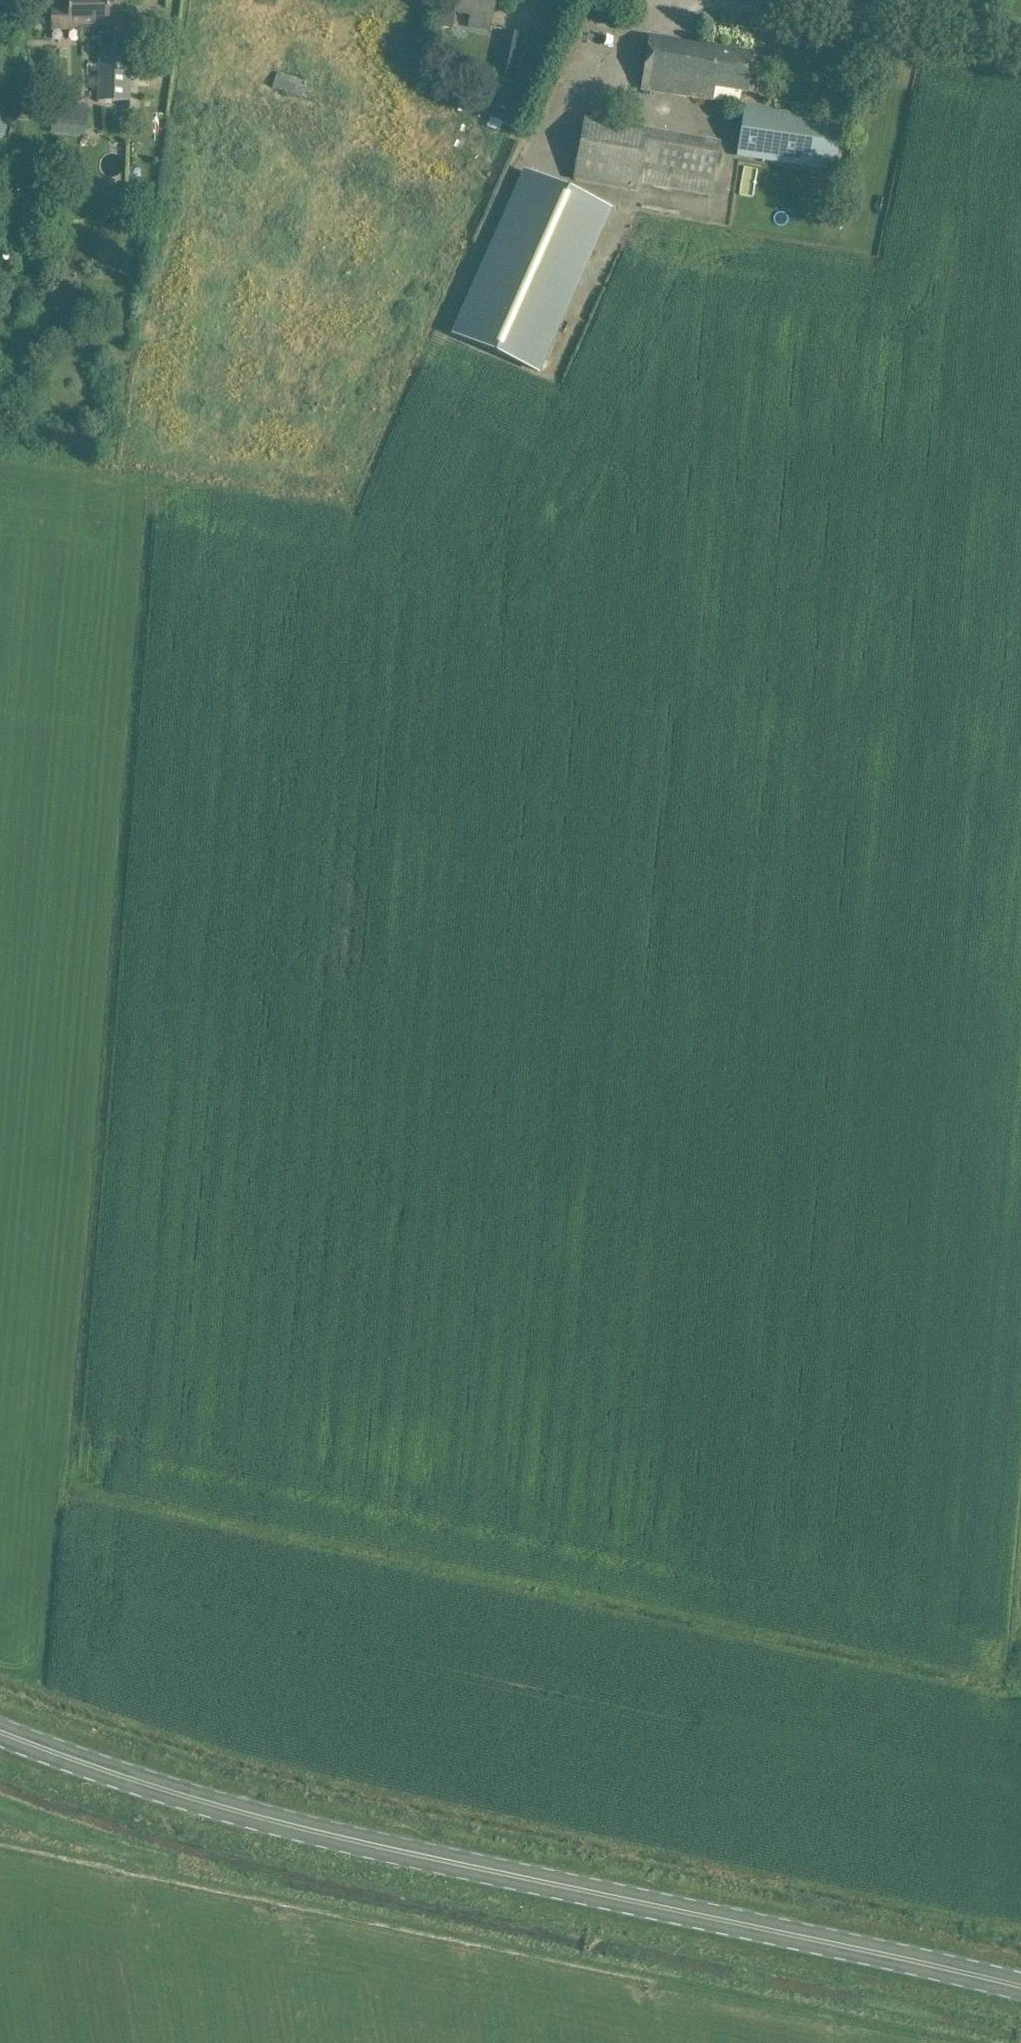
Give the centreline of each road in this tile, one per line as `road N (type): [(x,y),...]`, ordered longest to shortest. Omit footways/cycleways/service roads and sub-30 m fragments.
road 1 (secondary): [(1020,1986),(311,1830),(0,1731)]
road 2 (unclassified): [(1020,45),(716,0)]

